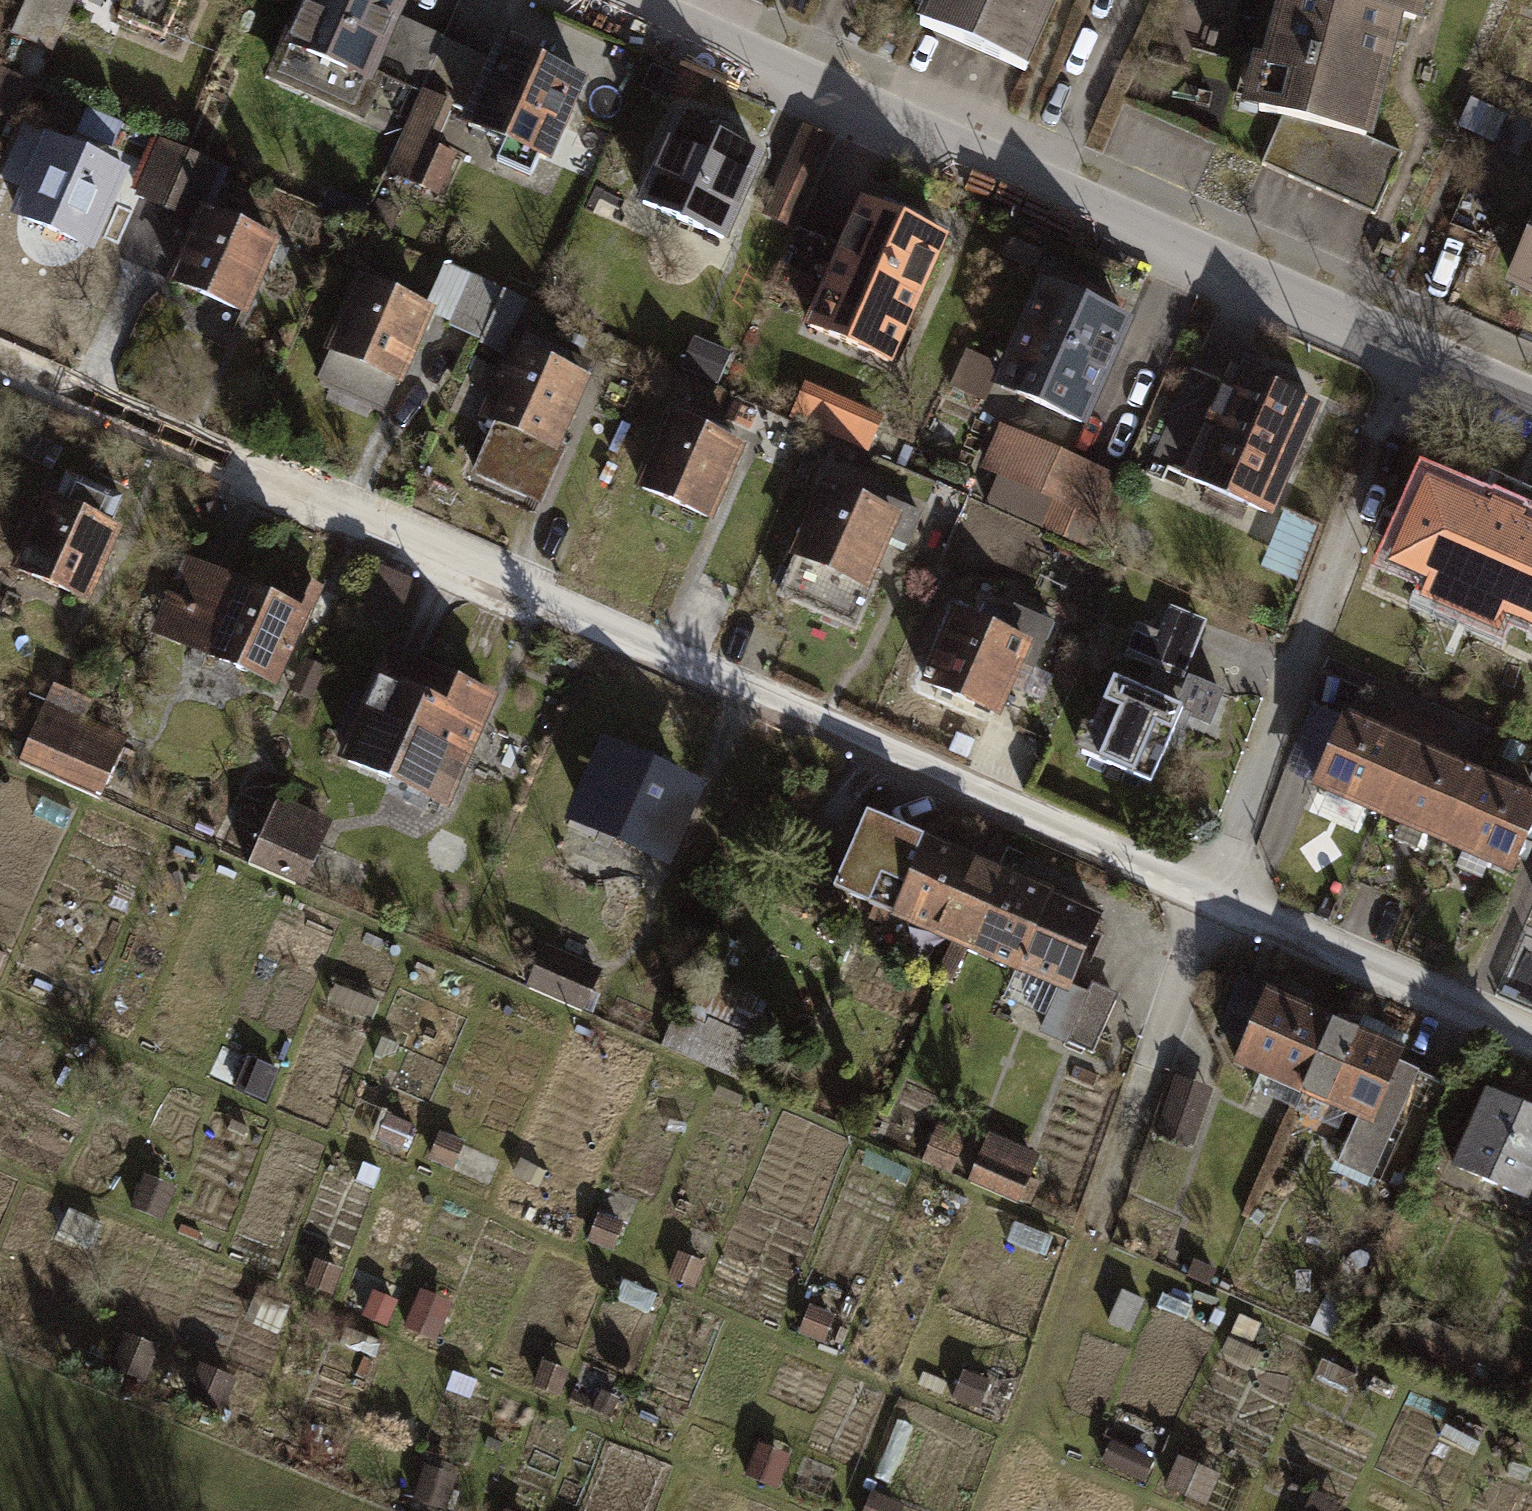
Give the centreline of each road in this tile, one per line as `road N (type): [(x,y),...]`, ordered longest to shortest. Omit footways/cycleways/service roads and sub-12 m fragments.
road 1 (residential): [(0,362),(1209,903),(1531,1037)]
road 2 (residential): [(1531,421),(597,0)]

